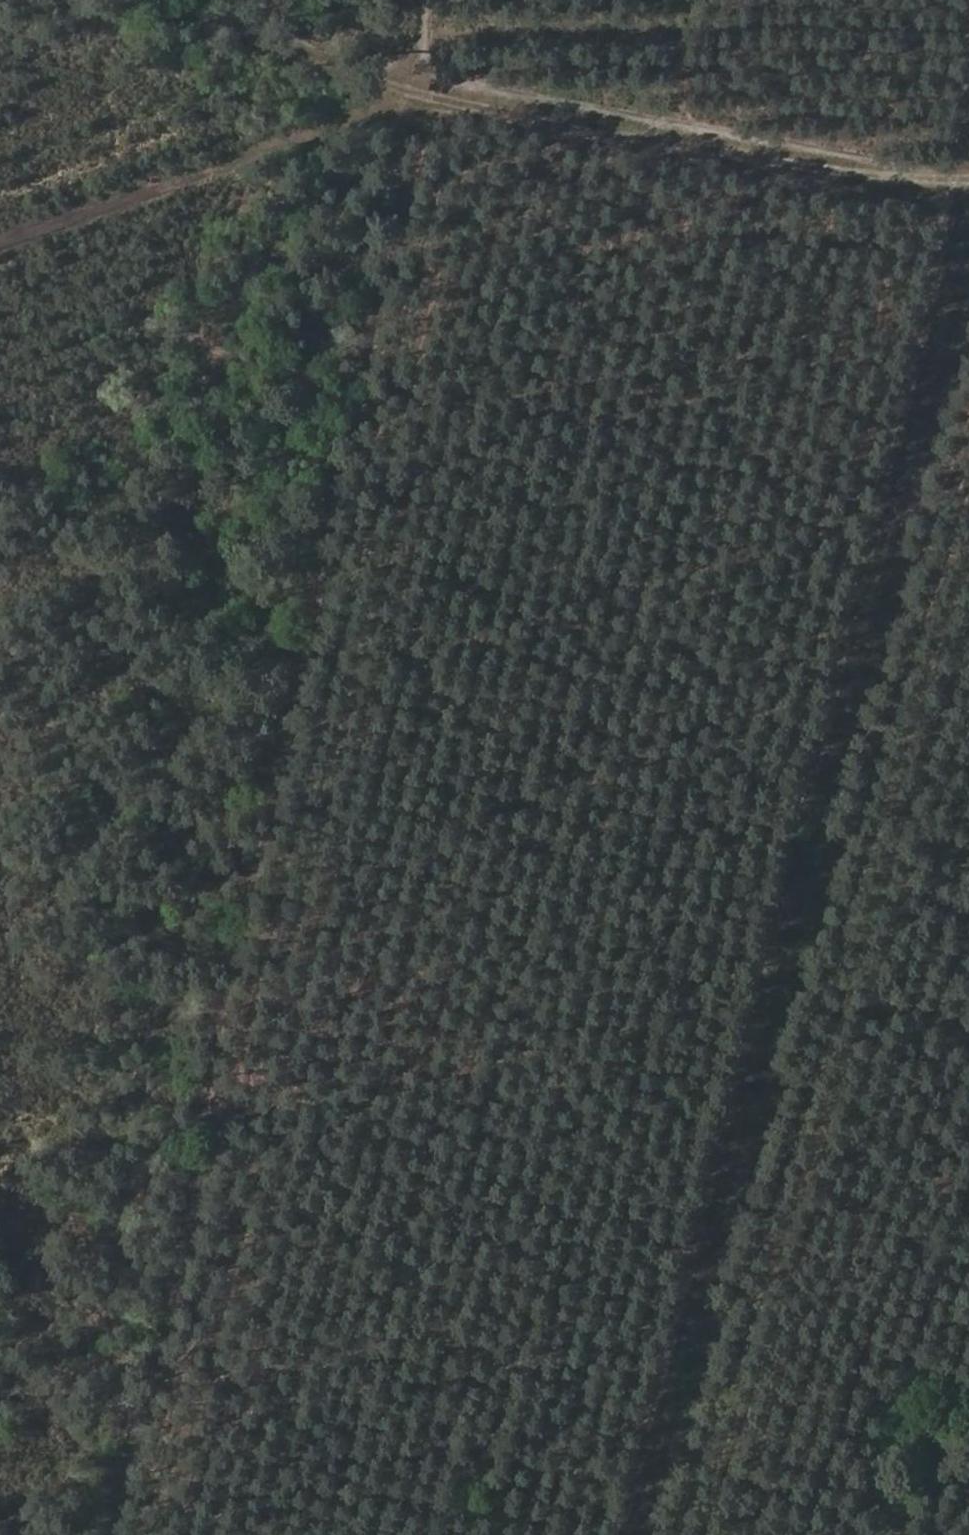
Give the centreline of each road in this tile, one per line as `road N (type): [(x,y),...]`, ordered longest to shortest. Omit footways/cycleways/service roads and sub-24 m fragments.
road 1 (track): [(968,63),(957,184),(619,1534)]
road 2 (track): [(968,183),(874,176),(428,89),(149,0)]

